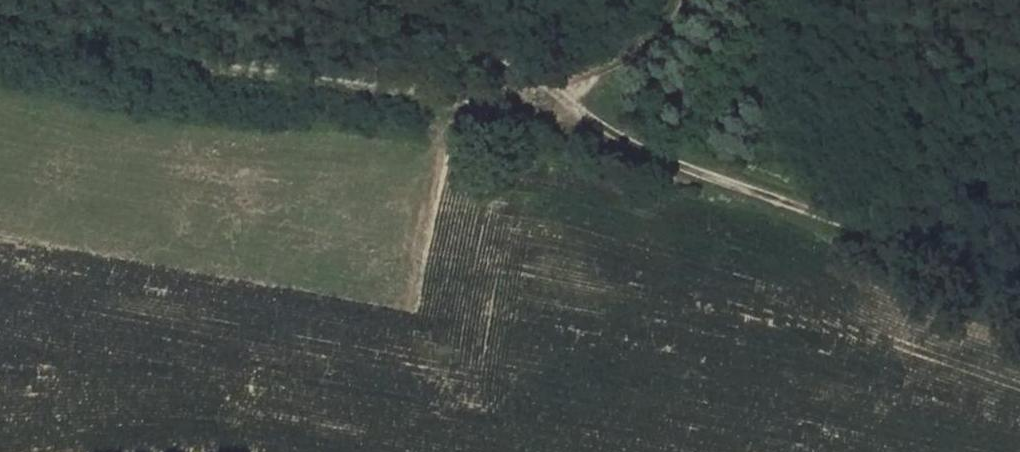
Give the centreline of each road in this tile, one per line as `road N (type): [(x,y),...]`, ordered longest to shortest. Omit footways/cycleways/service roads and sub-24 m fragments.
road 1 (track): [(575,107),(527,110),(300,76),(0,5)]
road 2 (track): [(575,107),(691,168),(1019,275)]
road 3 (track): [(388,0),(541,78),(575,107)]
road 4 (track): [(575,107),(606,72),(655,53),(684,15),(685,0)]

